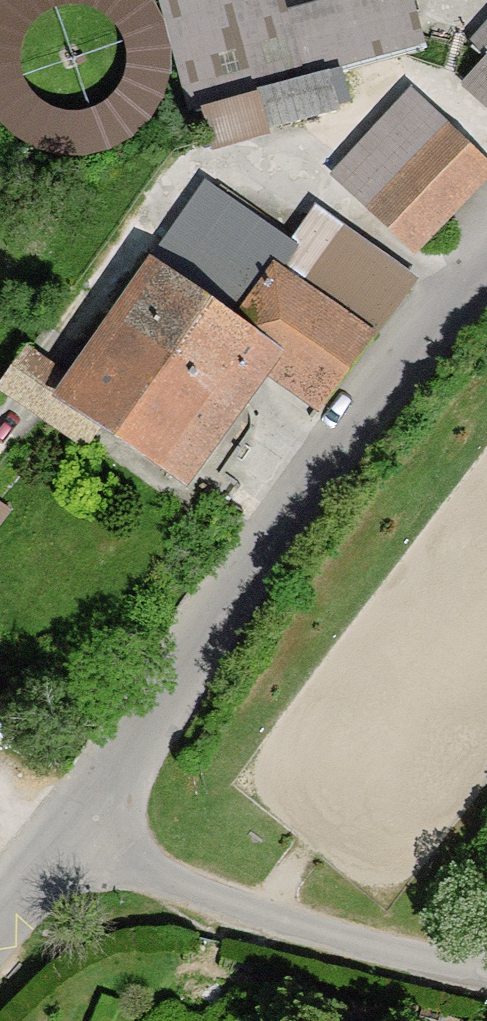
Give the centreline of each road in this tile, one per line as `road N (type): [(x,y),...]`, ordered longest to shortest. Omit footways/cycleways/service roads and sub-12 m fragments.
road 1 (unclassified): [(486,271),(368,401),(70,832)]
road 2 (unclassified): [(486,973),(311,931),(175,887),(70,832)]

